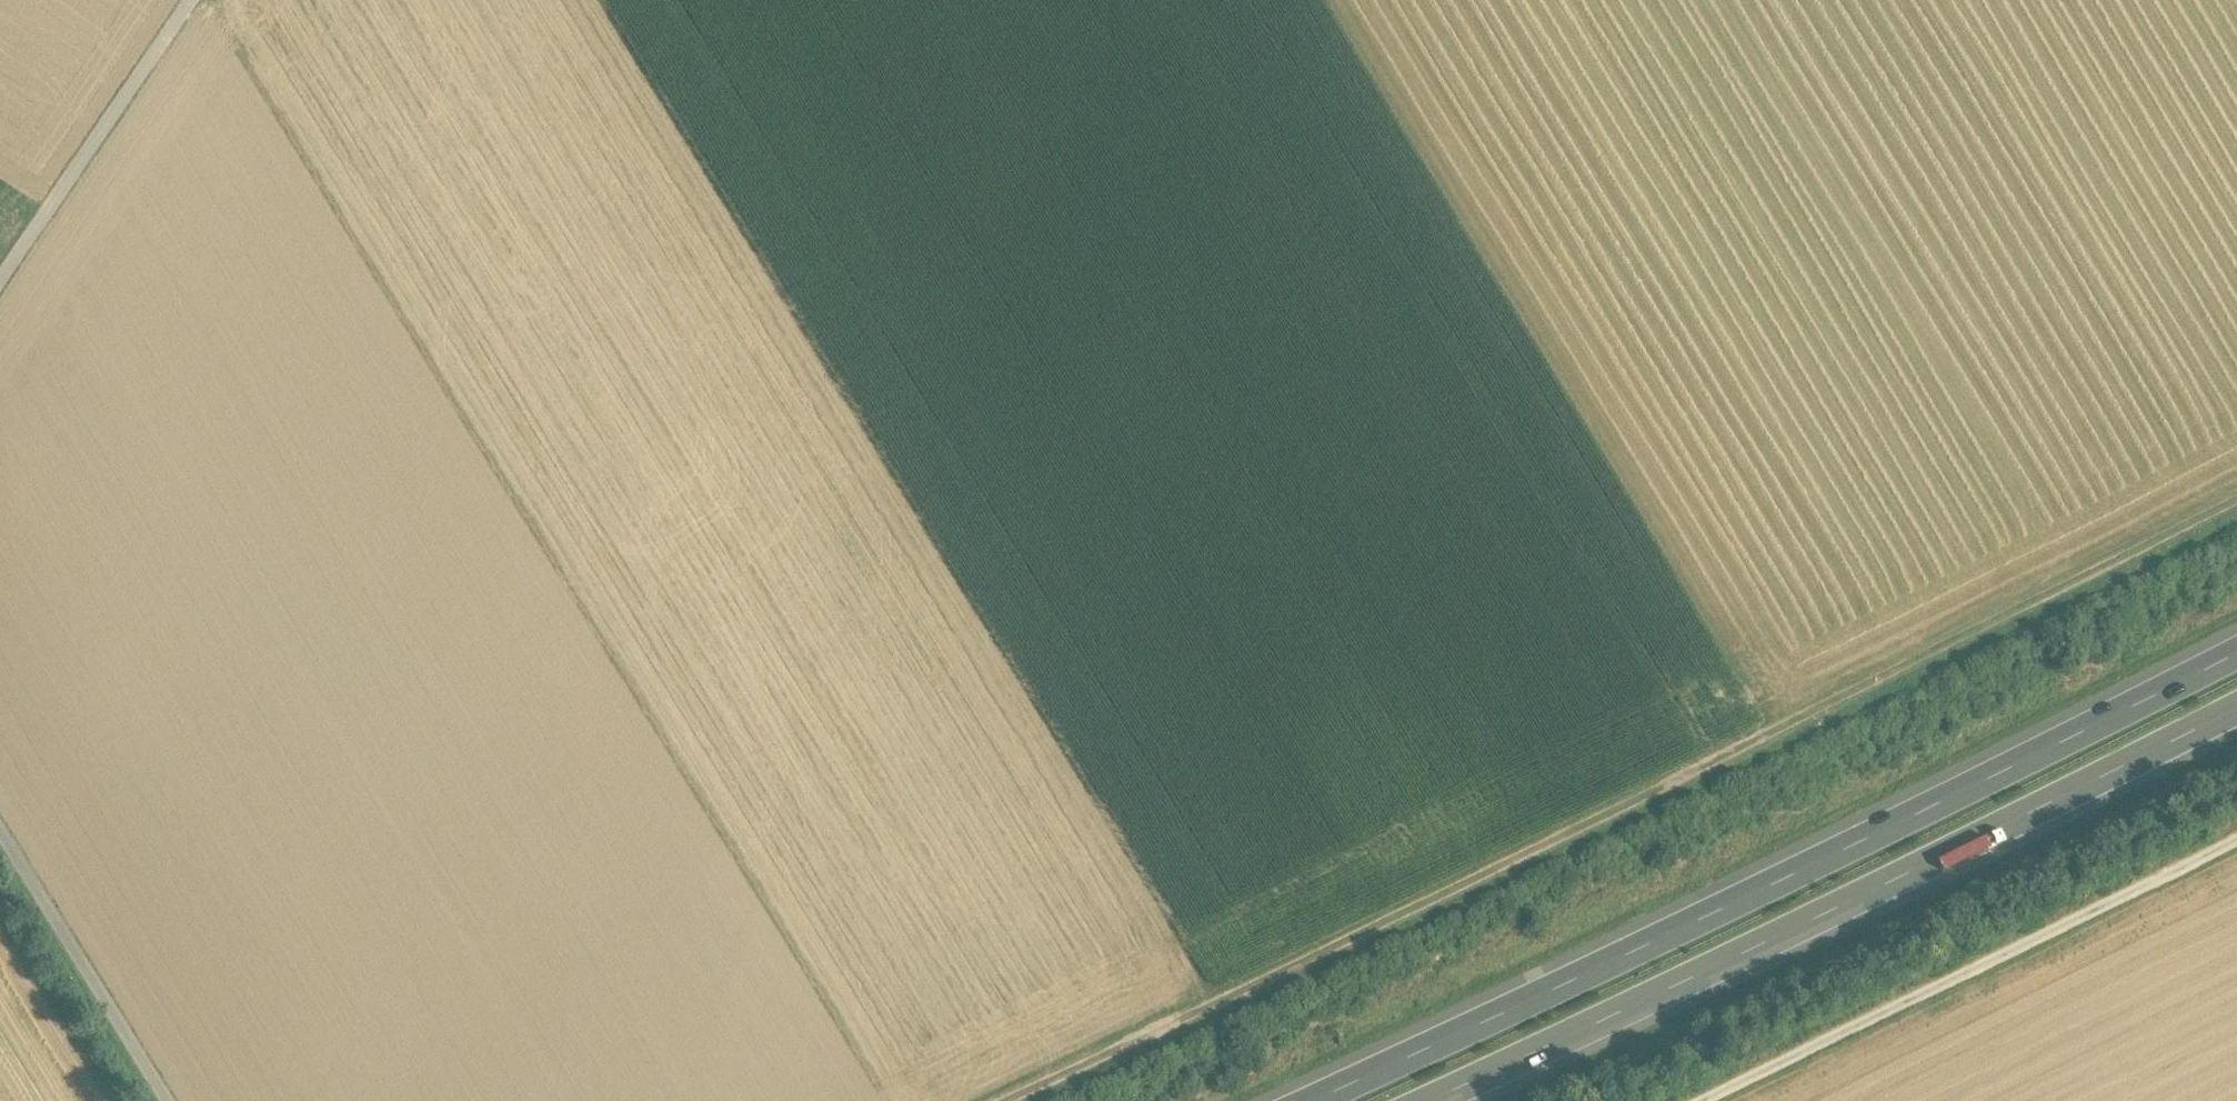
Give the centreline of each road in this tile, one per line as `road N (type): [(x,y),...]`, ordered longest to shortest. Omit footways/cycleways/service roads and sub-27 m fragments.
road 1 (track): [(2236,499),(1012,1100)]
road 2 (motorway): [(2236,644),(1303,1100)]
road 3 (motorway): [(1412,1100),(1629,1002),(2236,698)]
road 4 (track): [(2236,843),(1707,1100)]
road 5 (track): [(193,0),(0,287)]
road 6 (track): [(0,832),(167,1100)]

